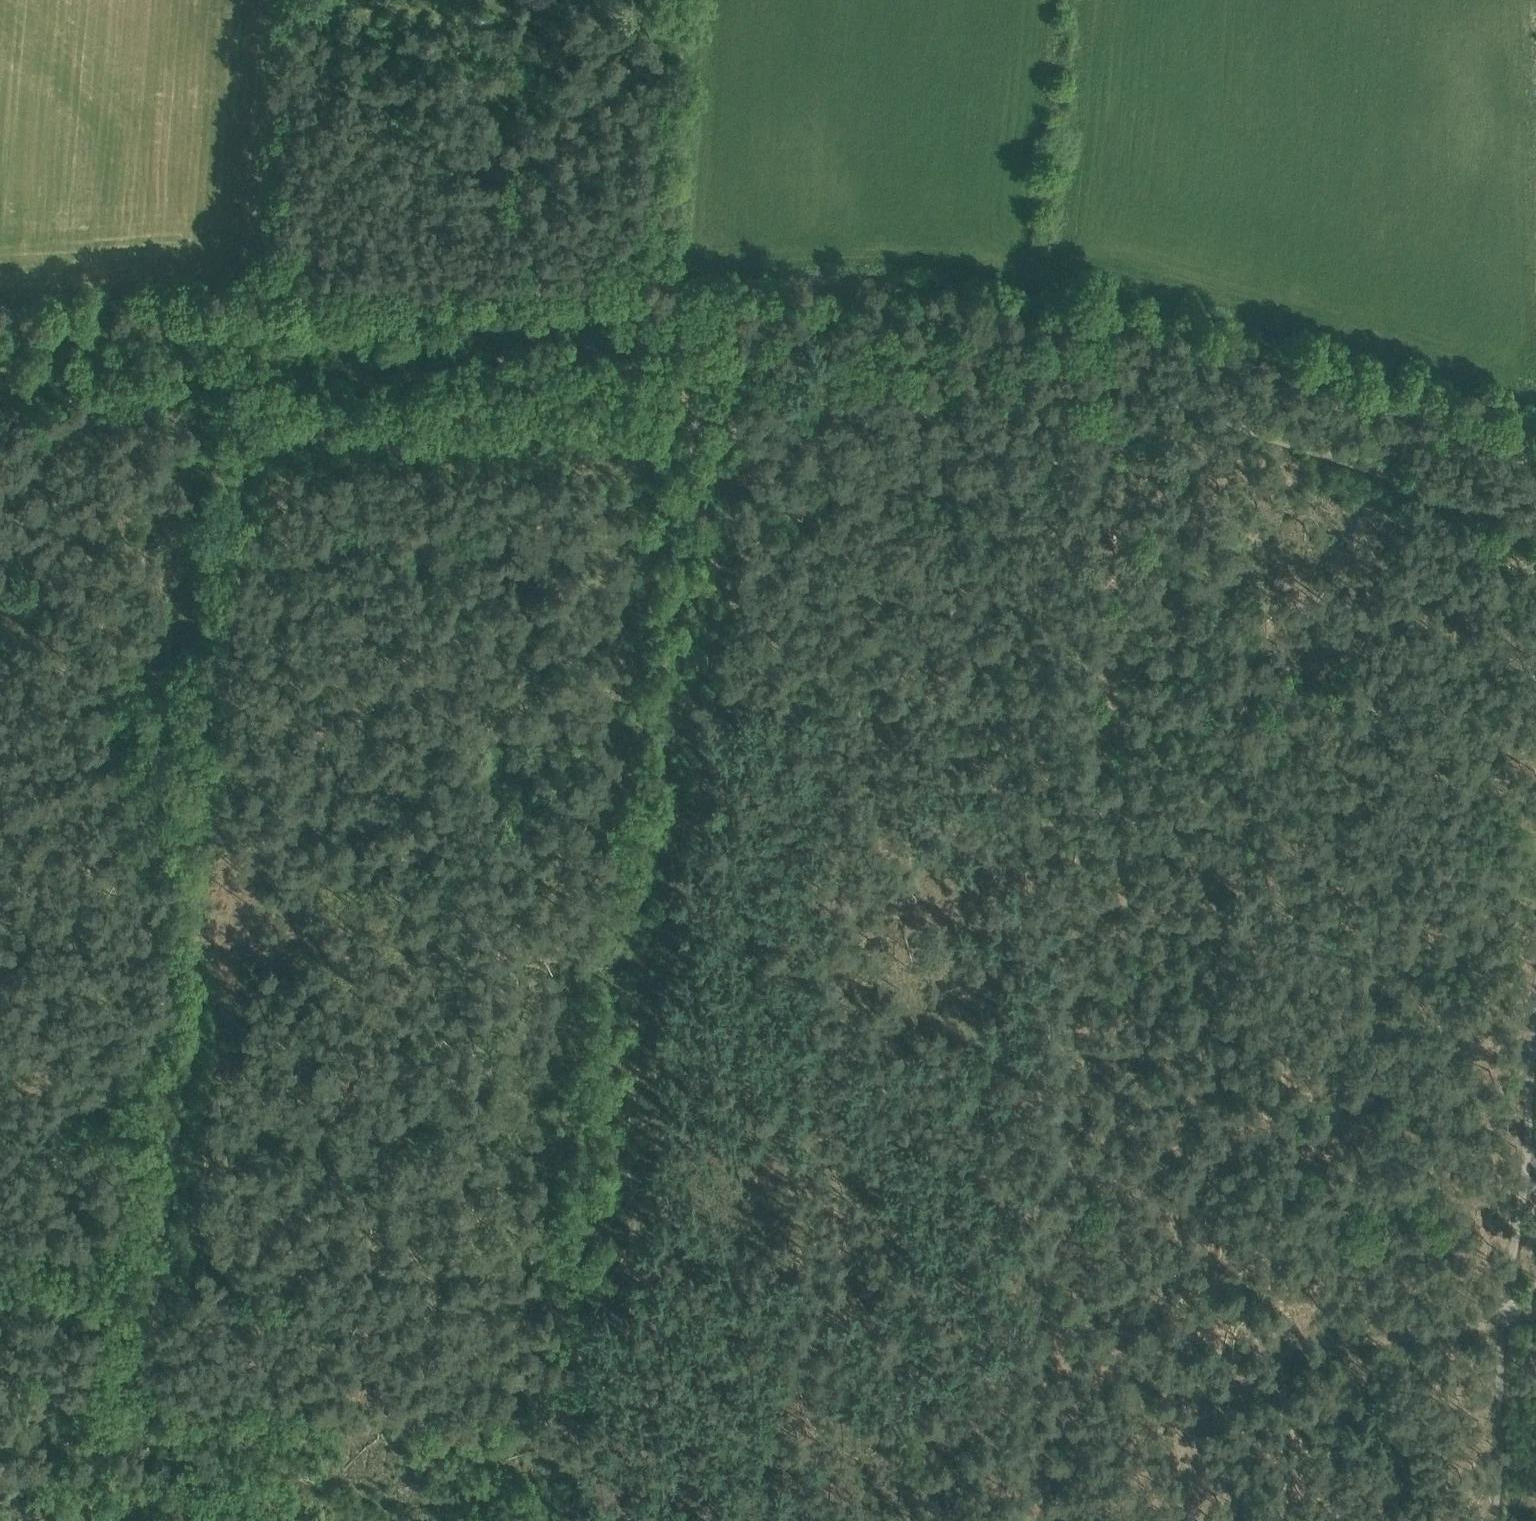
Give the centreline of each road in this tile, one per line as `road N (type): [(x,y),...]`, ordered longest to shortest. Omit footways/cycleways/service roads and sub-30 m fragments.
road 1 (track): [(635,535),(614,809),(632,1150),(571,1520)]
road 2 (track): [(1535,547),(1180,416),(1063,350),(878,278),(836,273),(635,286)]
road 3 (track): [(635,286),(0,338)]
road 4 (track): [(1535,1317),(1081,1363)]
road 5 (track): [(659,0),(635,286)]
road 6 (track): [(635,286),(635,535)]

